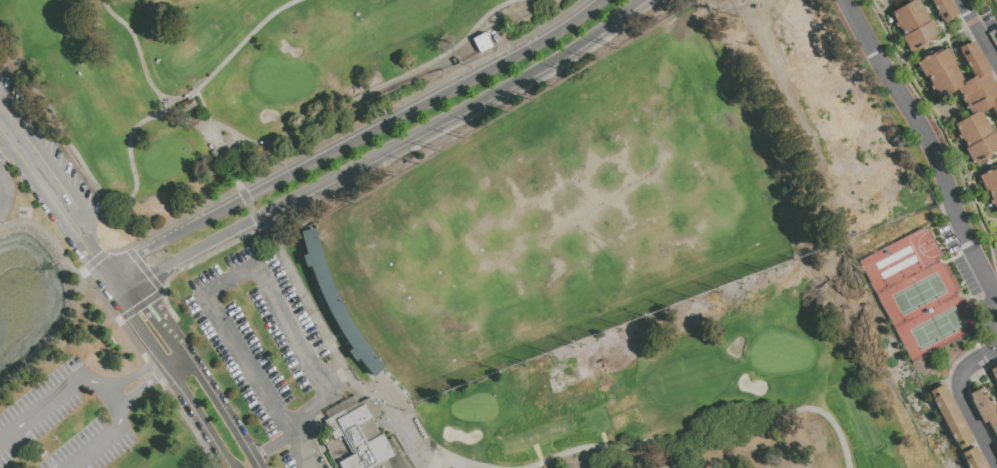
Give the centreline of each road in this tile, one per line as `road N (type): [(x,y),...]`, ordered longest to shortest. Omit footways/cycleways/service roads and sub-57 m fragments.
road 1 (tertiary): [(121,289),(561,56),(639,0)]
road 2 (tertiary): [(601,0),(551,35),(110,272)]
road 3 (residential): [(996,298),(967,248),(925,139),(845,0)]
road 4 (tertiary): [(256,467),(176,345),(121,289)]
road 5 (tertiary): [(121,289),(131,318),(230,467)]
road 6 (tertiary): [(0,130),(90,257),(110,272)]
road 7 (residential): [(996,342),(954,376),(996,467)]

